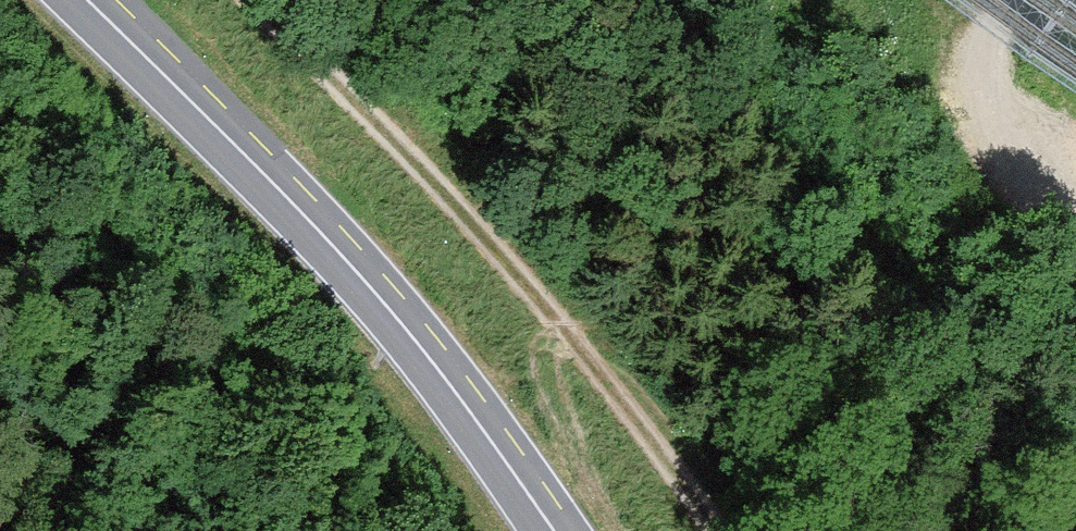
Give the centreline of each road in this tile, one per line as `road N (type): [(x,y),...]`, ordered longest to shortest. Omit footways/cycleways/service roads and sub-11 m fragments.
road 1 (primary): [(79,0),(326,244),(497,437),(559,530)]
road 2 (track): [(725,530),(620,378),(255,0)]
road 3 (track): [(942,0),(922,30),(919,76),(1075,237)]

